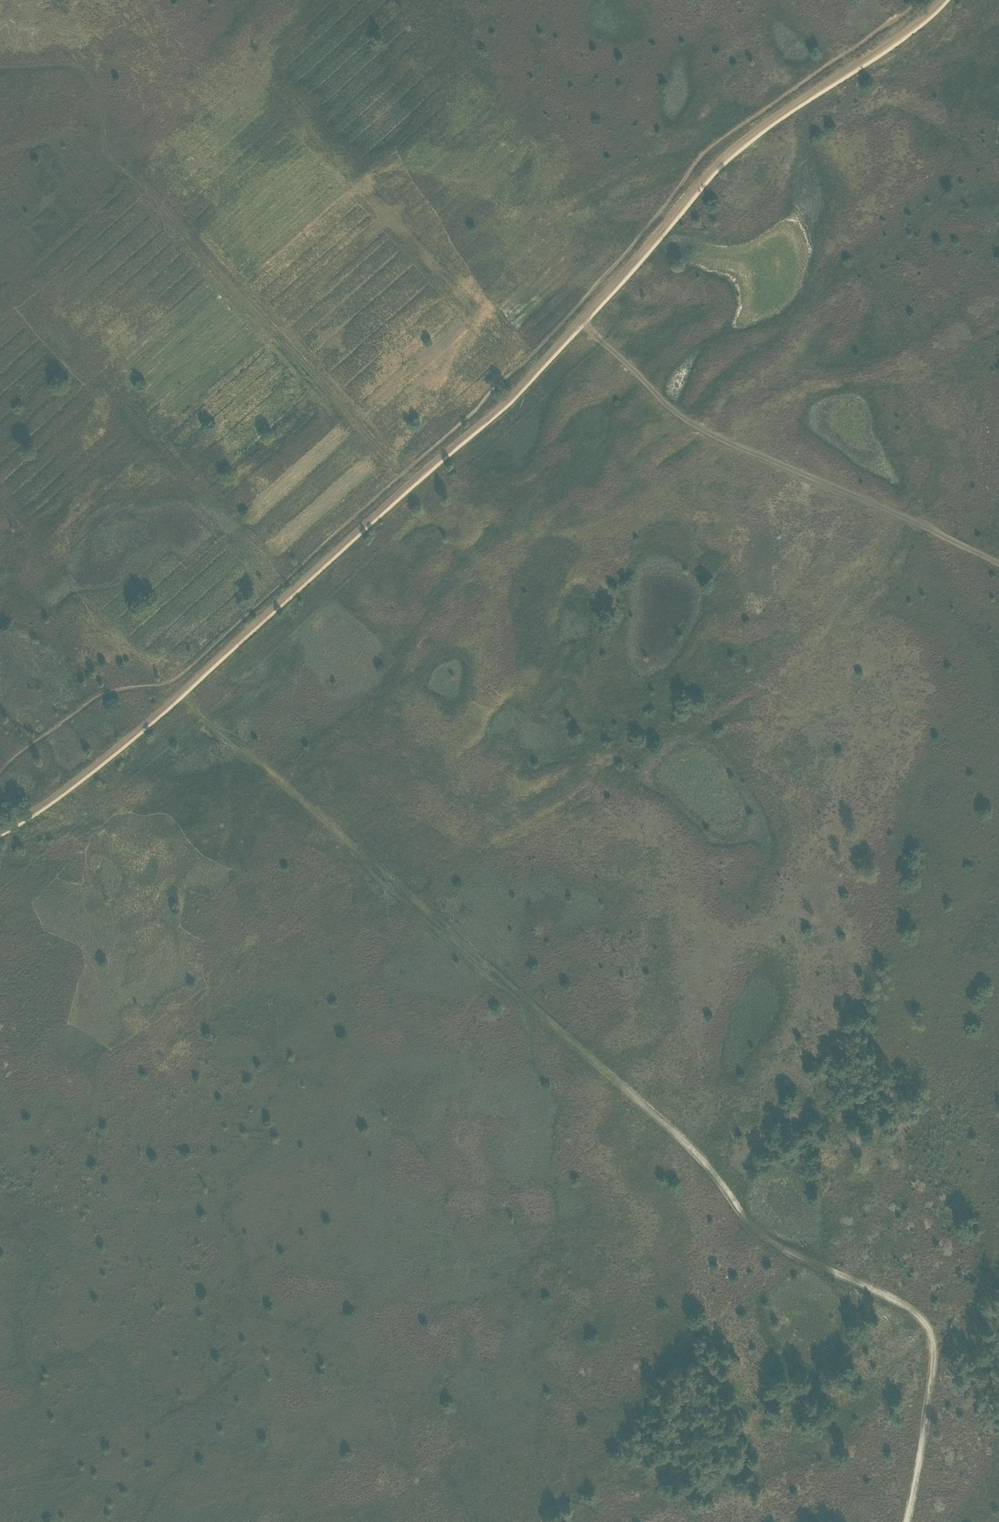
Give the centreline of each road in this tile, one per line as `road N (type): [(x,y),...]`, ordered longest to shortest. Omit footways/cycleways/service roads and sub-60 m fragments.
road 1 (track): [(0,830),(177,695),(506,400),(715,165),(943,0)]
road 2 (track): [(578,324),(680,418),(998,573)]

